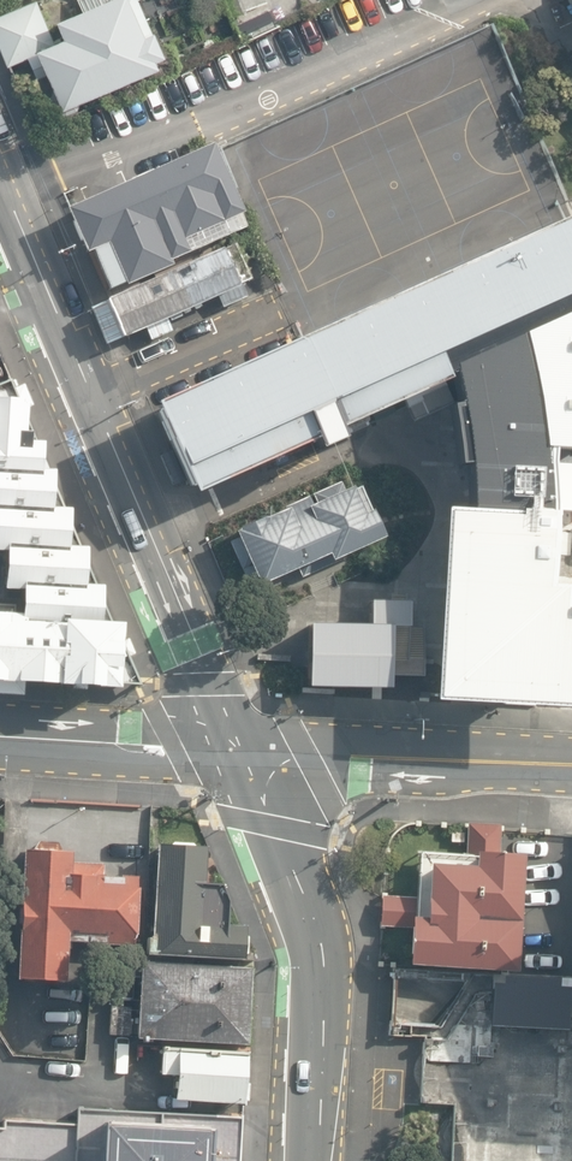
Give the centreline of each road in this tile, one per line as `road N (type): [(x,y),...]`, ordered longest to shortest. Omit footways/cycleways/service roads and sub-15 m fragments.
road 1 (secondary): [(243,751),(322,943),(316,1160)]
road 2 (secondary): [(92,395),(243,751)]
road 3 (residential): [(243,751),(571,768)]
road 4 (residential): [(0,738),(243,751)]
road 5 (secondary): [(0,177),(92,395)]
road 6 (unclassified): [(275,312),(92,395)]

